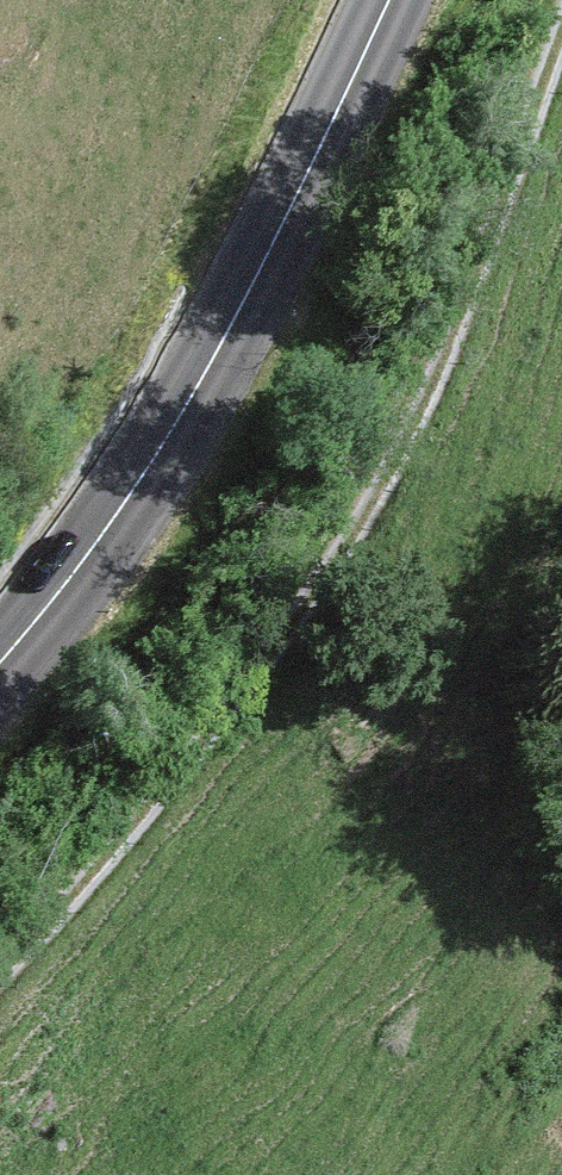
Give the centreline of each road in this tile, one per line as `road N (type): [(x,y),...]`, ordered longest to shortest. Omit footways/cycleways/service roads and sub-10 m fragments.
road 1 (track): [(561,6),(430,394),(322,601),(137,817),(0,958)]
road 2 (primary): [(392,0),(190,400),(87,556),(0,667)]

